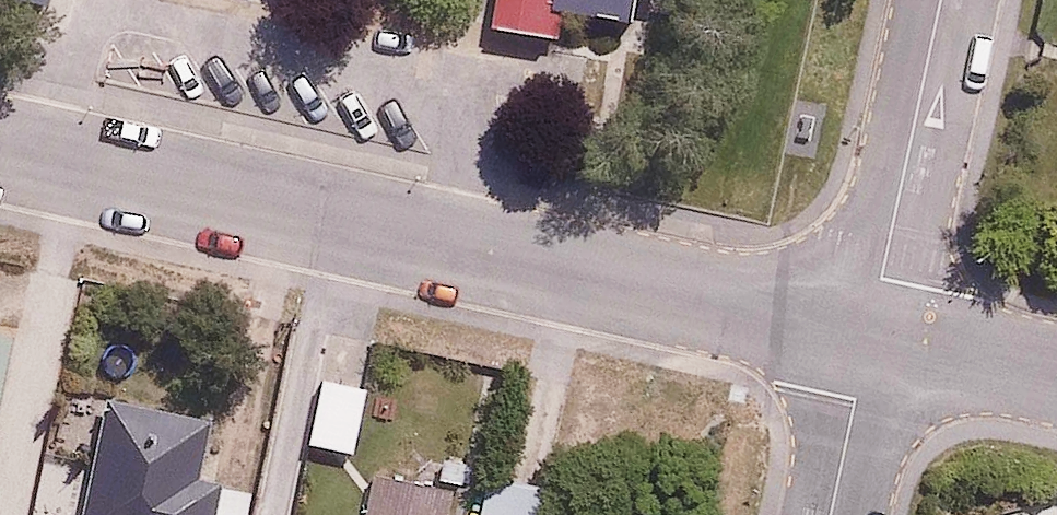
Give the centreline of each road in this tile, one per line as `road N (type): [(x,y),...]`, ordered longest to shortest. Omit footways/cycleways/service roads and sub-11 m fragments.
road 1 (residential): [(868,330),(0,144)]
road 2 (residential): [(939,0),(868,330)]
road 3 (residential): [(1056,371),(868,330)]
road 4 (residential): [(868,330),(828,514)]

